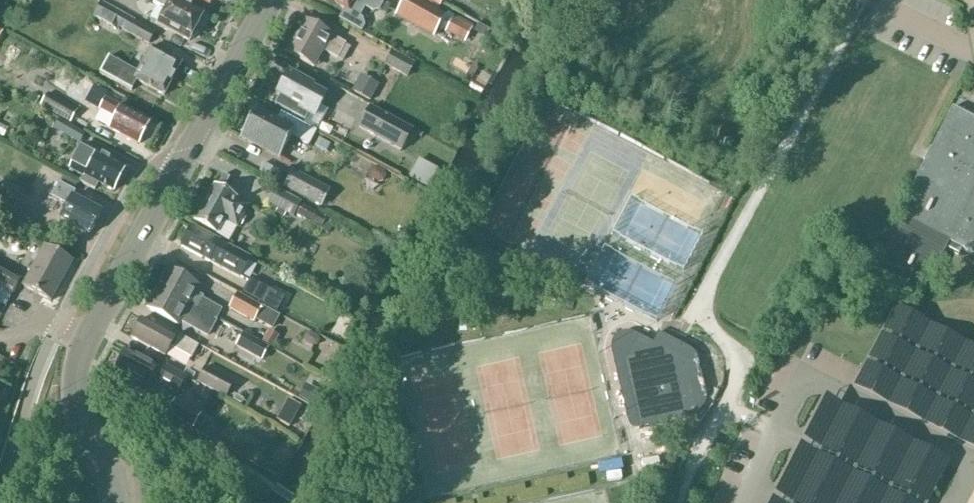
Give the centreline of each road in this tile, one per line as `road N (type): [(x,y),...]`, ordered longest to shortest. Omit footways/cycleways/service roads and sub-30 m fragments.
road 1 (residential): [(56,327),(143,176),(161,164),(177,169)]
road 2 (tertiary): [(85,342),(177,169)]
road 3 (tertiary): [(177,169),(269,0)]
road 4 (tertiary): [(115,502),(75,399),(85,342)]

